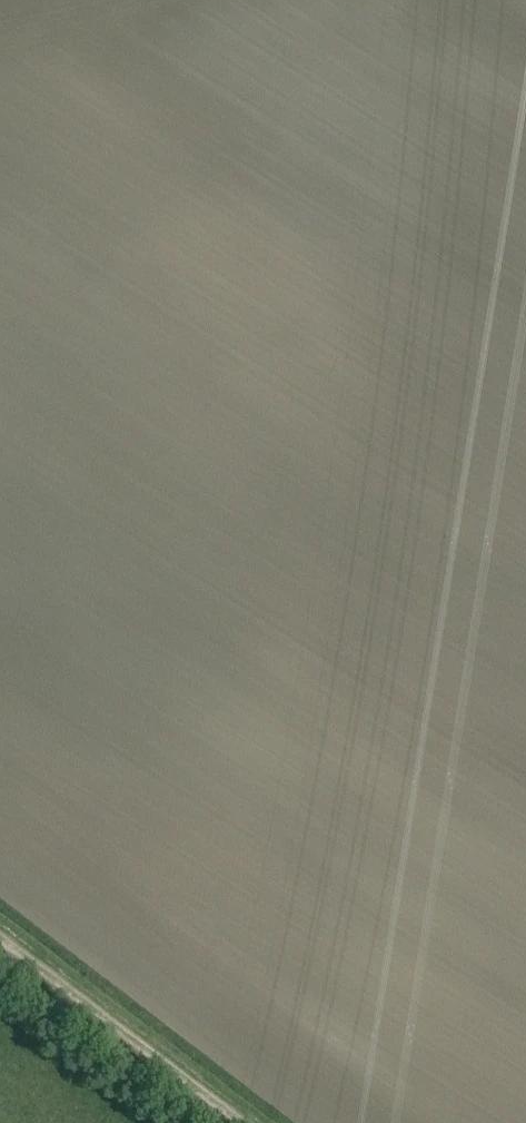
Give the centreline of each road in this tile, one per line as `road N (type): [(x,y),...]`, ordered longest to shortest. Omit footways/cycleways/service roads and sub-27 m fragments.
road 1 (track): [(0,940),(237,1122)]

